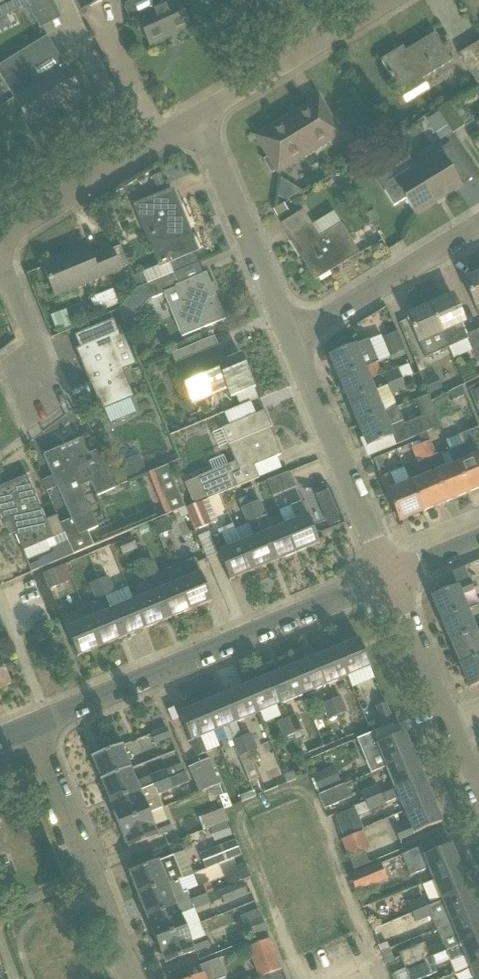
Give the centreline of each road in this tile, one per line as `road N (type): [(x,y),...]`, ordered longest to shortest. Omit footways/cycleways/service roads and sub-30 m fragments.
road 1 (residential): [(34,725),(389,579)]
road 2 (residential): [(133,978),(34,725)]
road 3 (residential): [(389,579),(291,337)]
road 4 (residential): [(291,337),(198,115)]
road 5 (residential): [(0,238),(198,115)]
road 6 (residential): [(478,792),(389,579)]
road 7 (residential): [(198,115),(387,0)]
road 8 (residential): [(291,337),(478,226)]
road 9 (residential): [(55,389),(0,266)]

